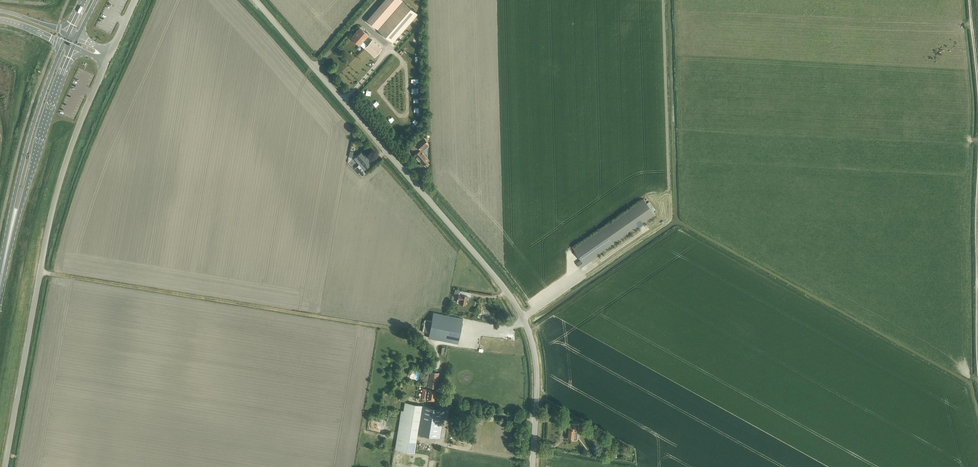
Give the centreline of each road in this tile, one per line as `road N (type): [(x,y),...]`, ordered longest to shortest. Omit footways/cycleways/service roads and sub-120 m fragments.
road 1 (unclassified): [(533,466),(534,359),(524,316),(256,0)]
road 2 (unclassified): [(7,466),(53,202),(107,62)]
road 3 (track): [(969,0),(977,399)]
road 4 (track): [(41,272),(412,330)]
road 5 (primary): [(64,43),(29,141),(2,272)]
road 6 (primary): [(2,272),(73,47)]

